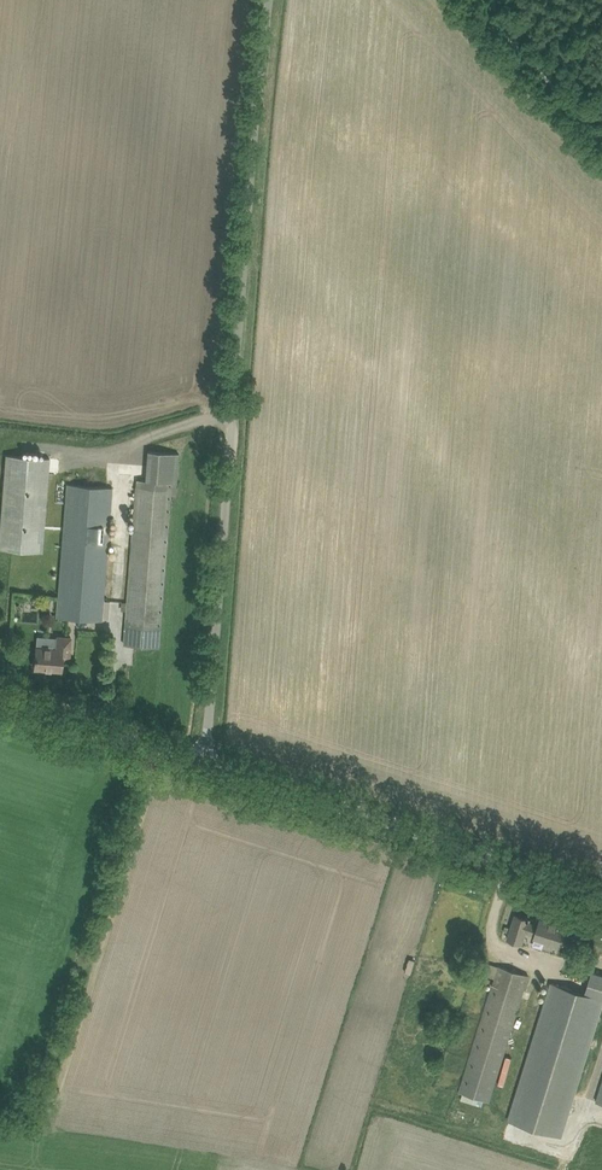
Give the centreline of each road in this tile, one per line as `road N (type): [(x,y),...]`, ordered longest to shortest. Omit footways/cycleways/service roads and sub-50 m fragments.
road 1 (unclassified): [(210,767),(271,0)]
road 2 (unclassified): [(601,894),(210,767)]
road 3 (unclassified): [(210,767),(0,699)]

